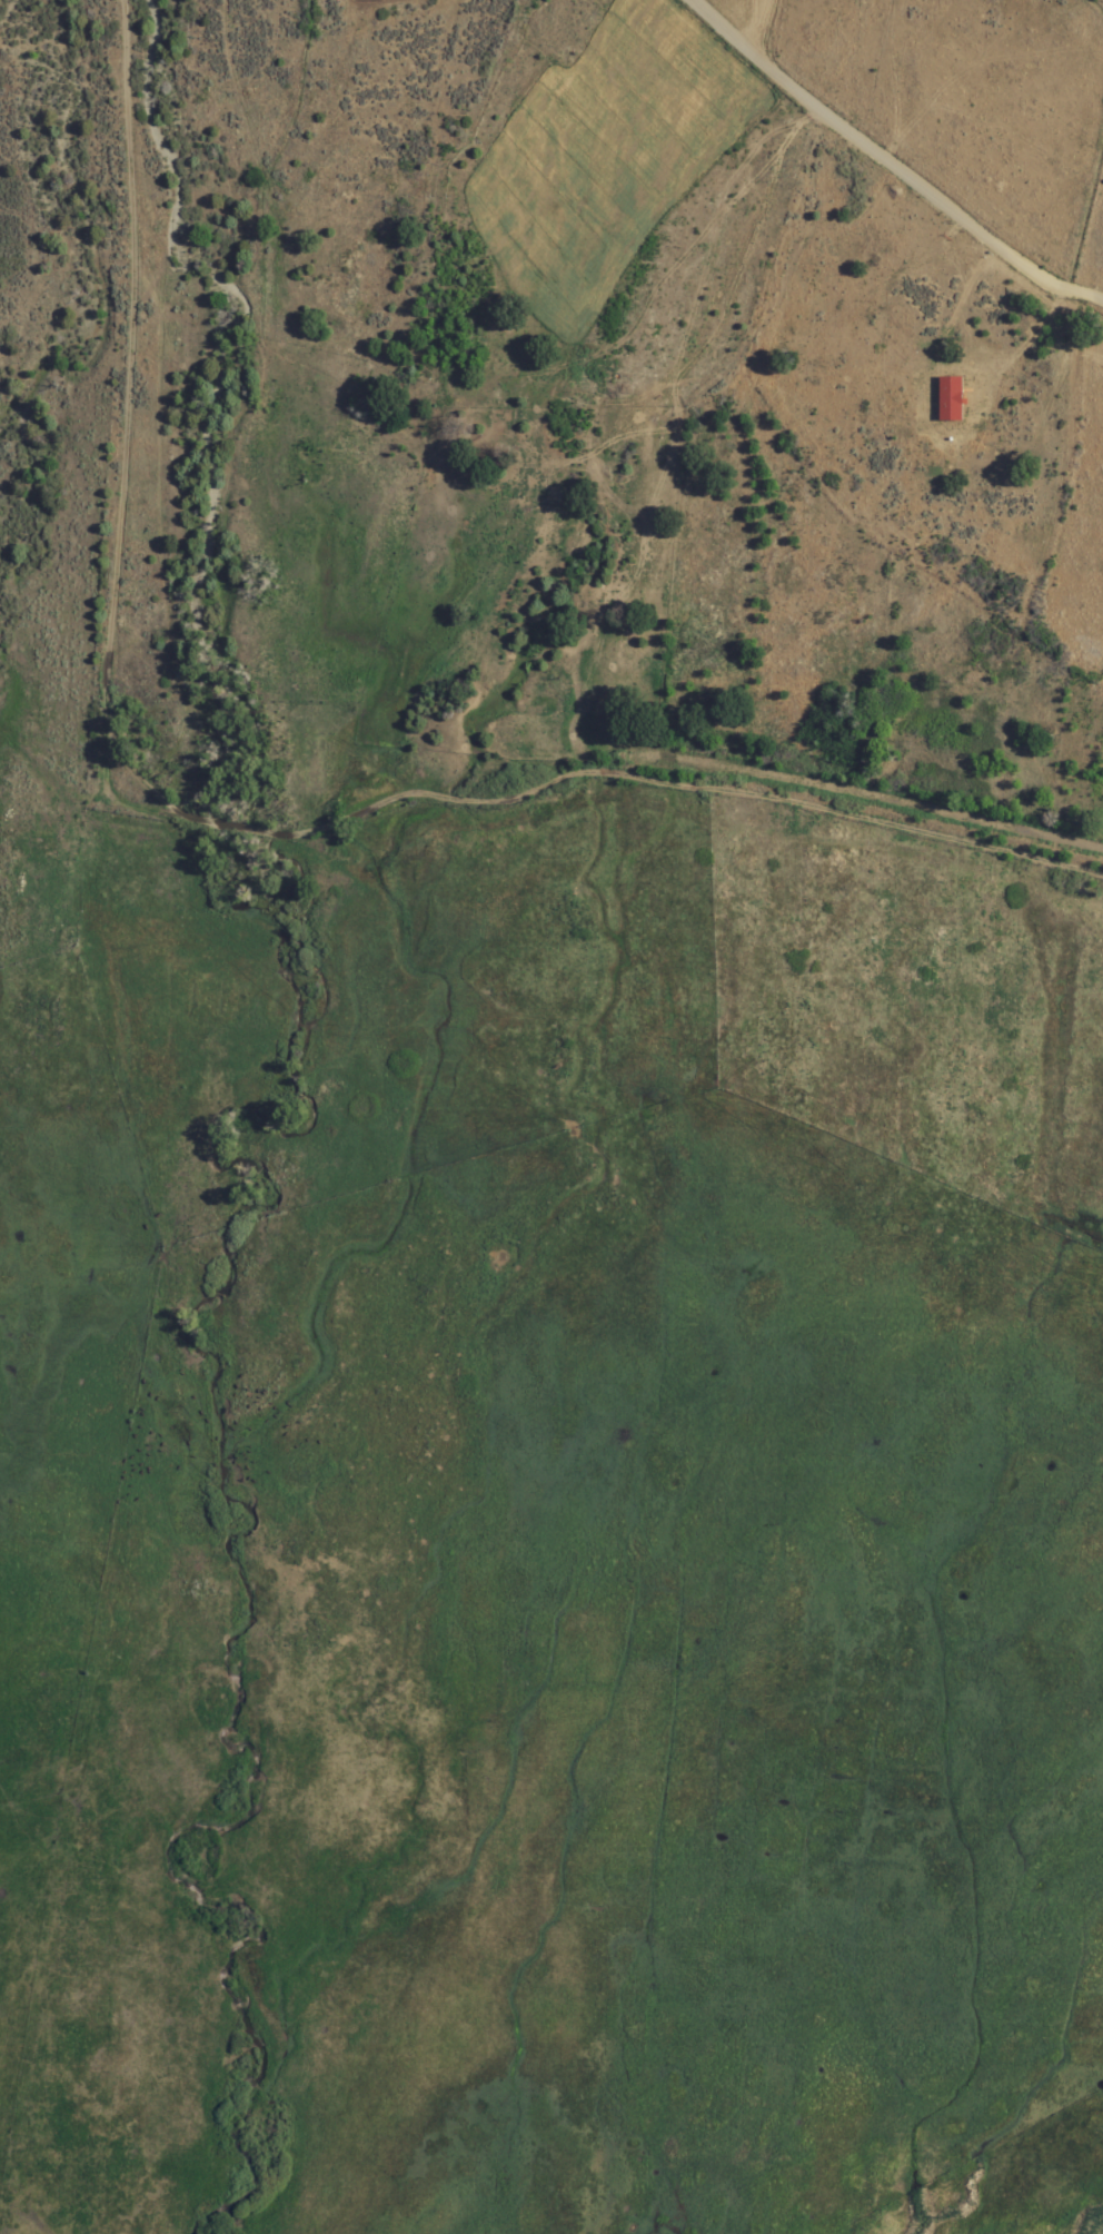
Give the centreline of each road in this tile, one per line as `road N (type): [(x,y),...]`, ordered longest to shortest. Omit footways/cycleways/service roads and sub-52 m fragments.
road 1 (residential): [(1102,871),(772,792),(592,770),(501,798),(465,802),(404,793),(310,831),(266,830),(175,805),(118,744),(106,701),(102,641),(133,328),(116,0)]
road 2 (tertiary): [(1102,301),(946,215),(697,0)]

